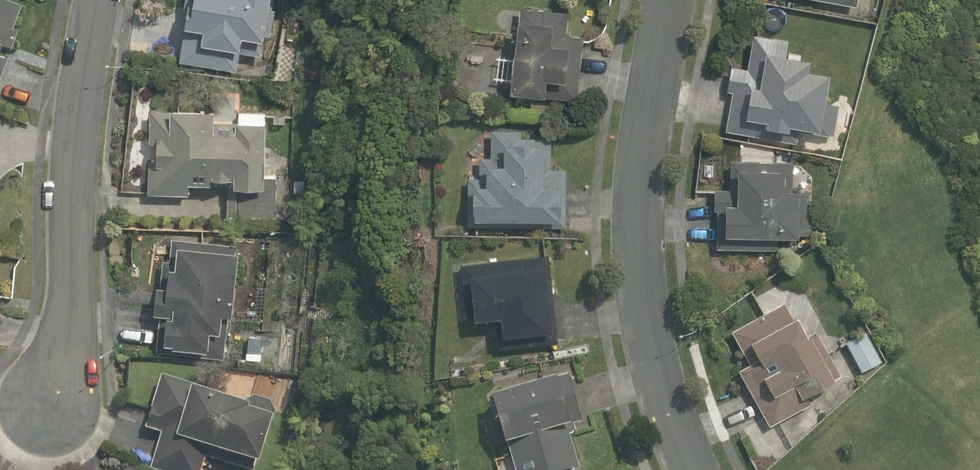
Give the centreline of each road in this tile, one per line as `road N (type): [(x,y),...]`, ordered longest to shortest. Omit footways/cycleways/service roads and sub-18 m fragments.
road 1 (residential): [(669,0),(641,154),(640,251),(649,337),(691,469)]
road 2 (residential): [(103,0),(82,95),(57,389)]

